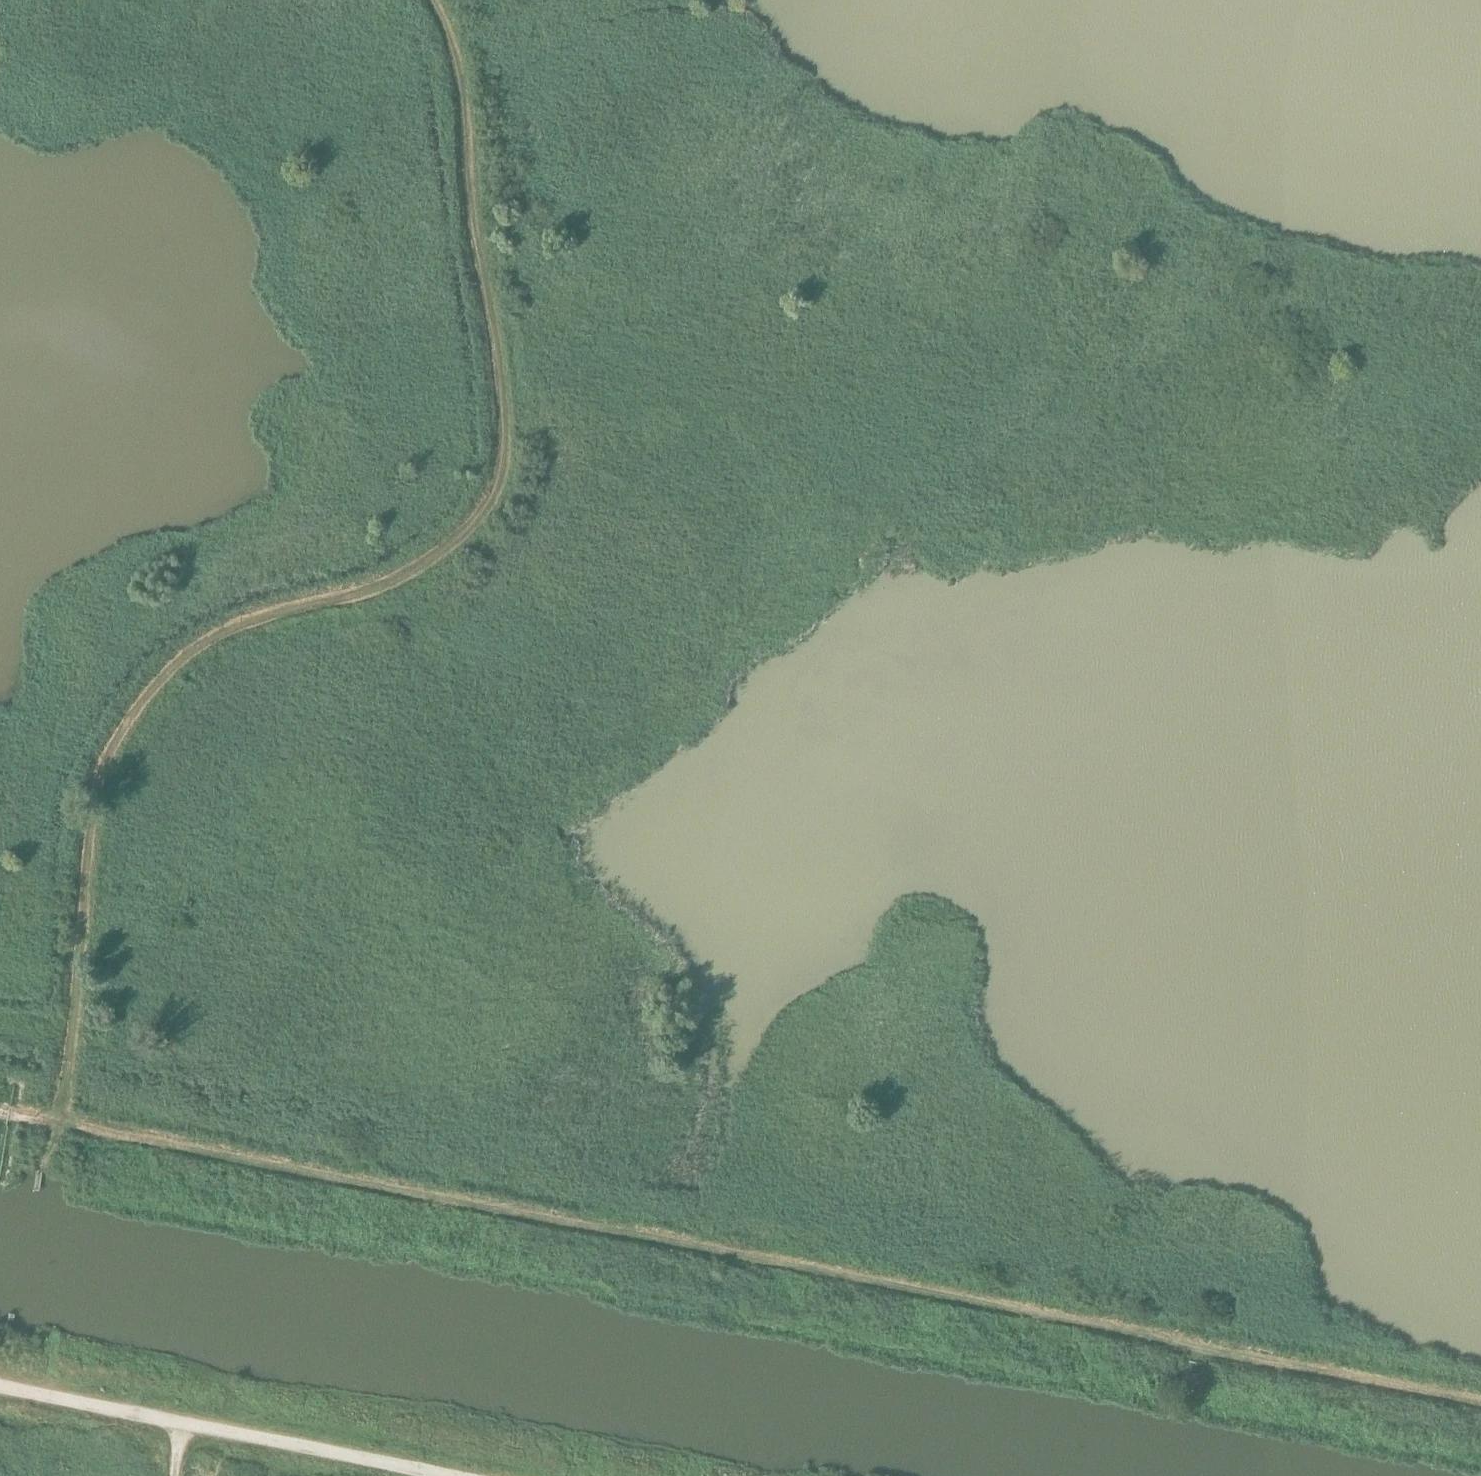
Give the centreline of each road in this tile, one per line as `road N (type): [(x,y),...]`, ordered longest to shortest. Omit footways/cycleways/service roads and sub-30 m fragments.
road 1 (track): [(464,1475),(0,1384)]

